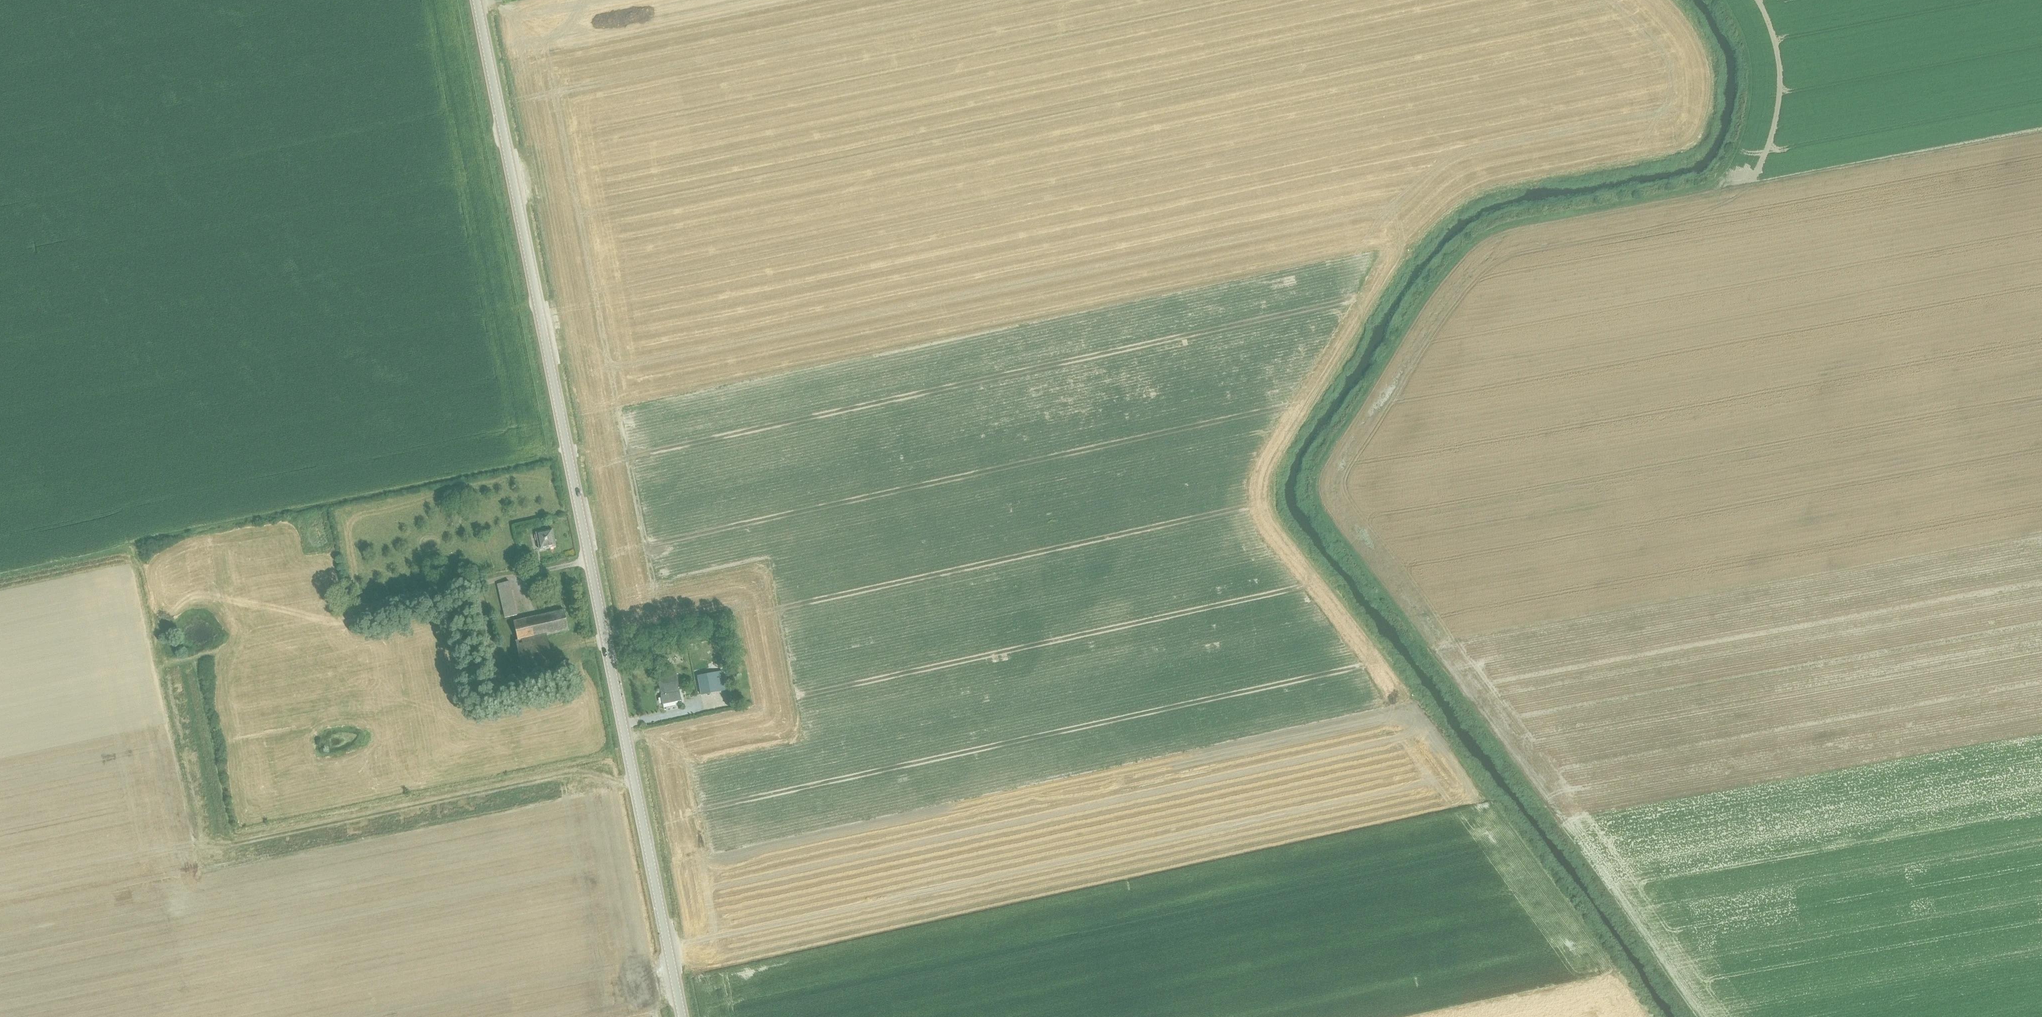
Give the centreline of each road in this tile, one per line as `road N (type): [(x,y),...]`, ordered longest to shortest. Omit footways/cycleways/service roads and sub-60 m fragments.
road 1 (tertiary): [(682,1016),(478,0)]

